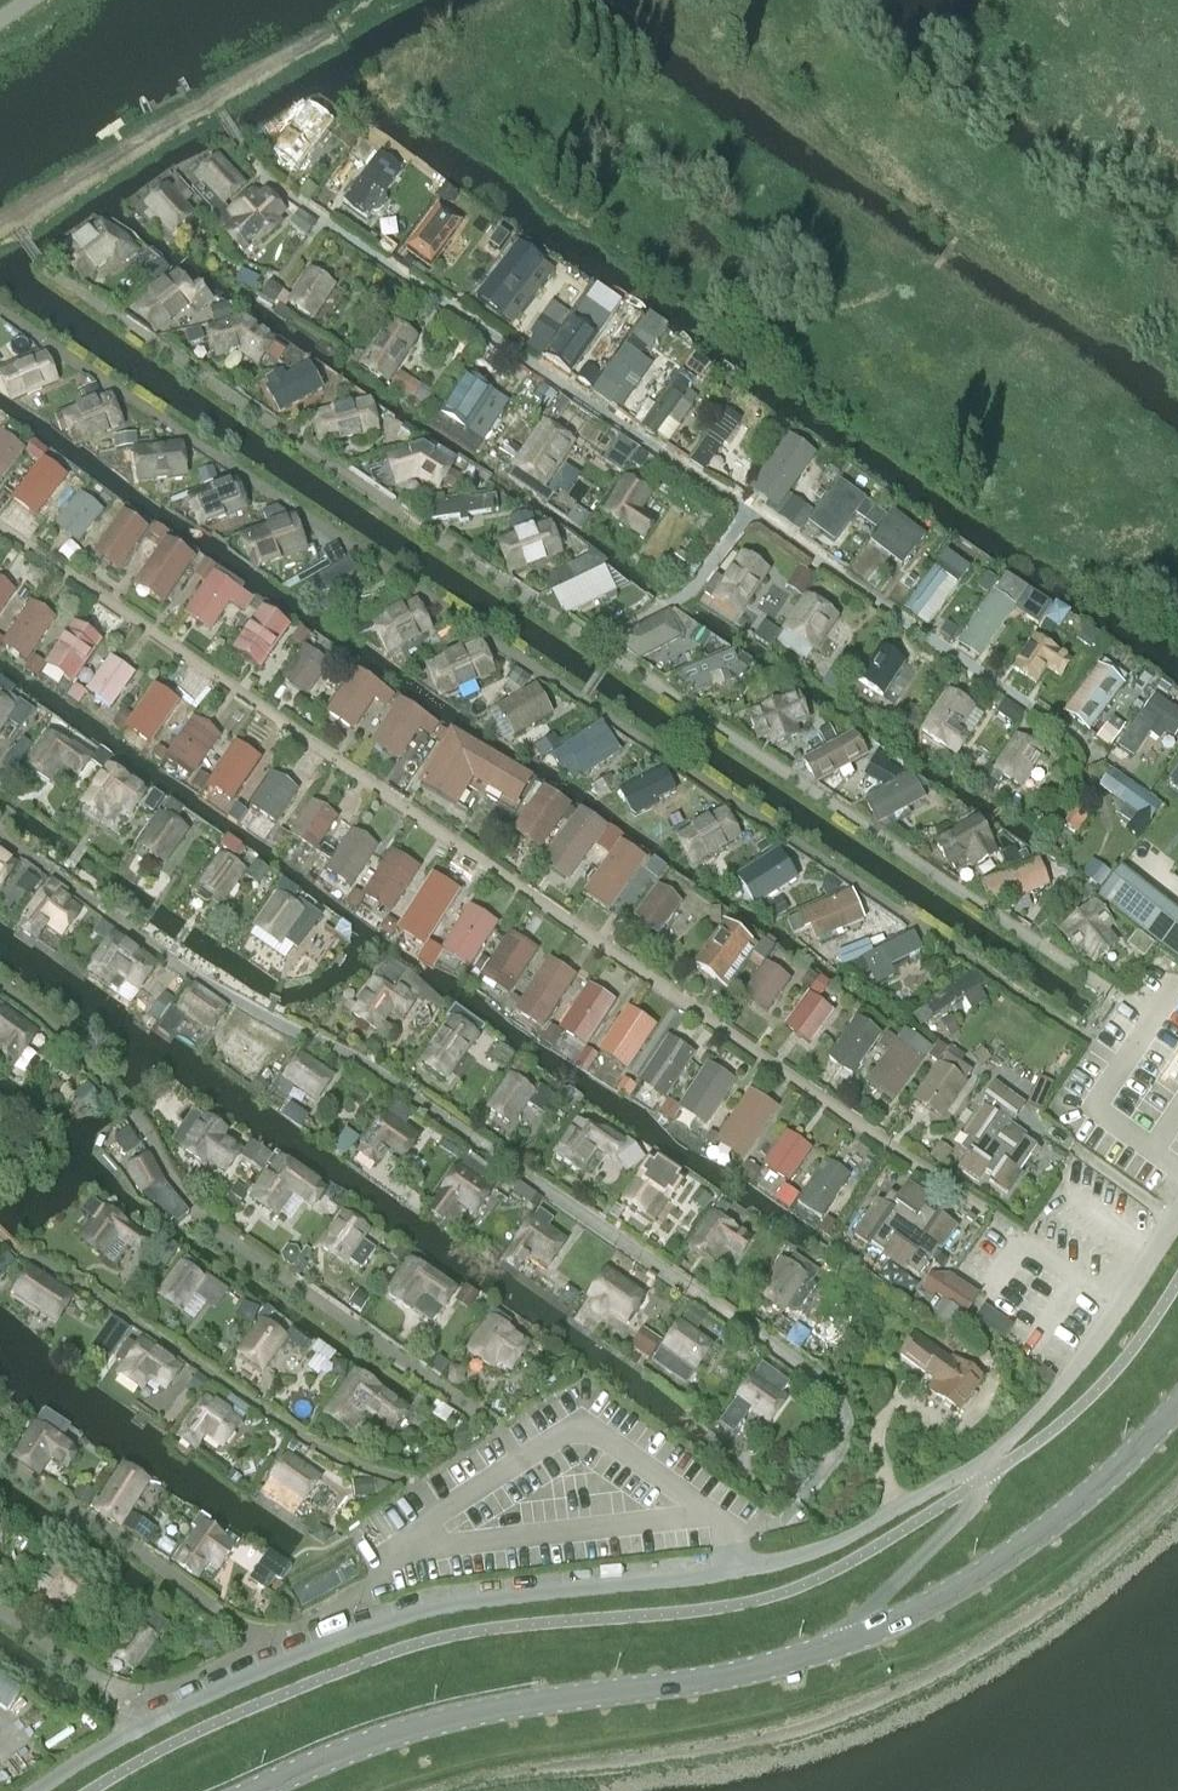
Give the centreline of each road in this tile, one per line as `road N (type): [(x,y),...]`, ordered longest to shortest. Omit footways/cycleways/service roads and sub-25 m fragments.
road 1 (unclassified): [(39,1790),(80,1761),(284,1661),(422,1612),(691,1578),(797,1555),(978,1464)]
road 2 (tertiary): [(262,1790),(372,1744),(512,1709),(754,1668),(862,1634)]
road 3 (tertiary): [(862,1634),(945,1595),(1037,1533),(1096,1488),(1177,1399)]
road 4 (unclassified): [(978,1464),(1051,1395),(1177,1217)]
road 5 (unclassified): [(978,1464),(973,1505),(861,1616),(862,1634)]

